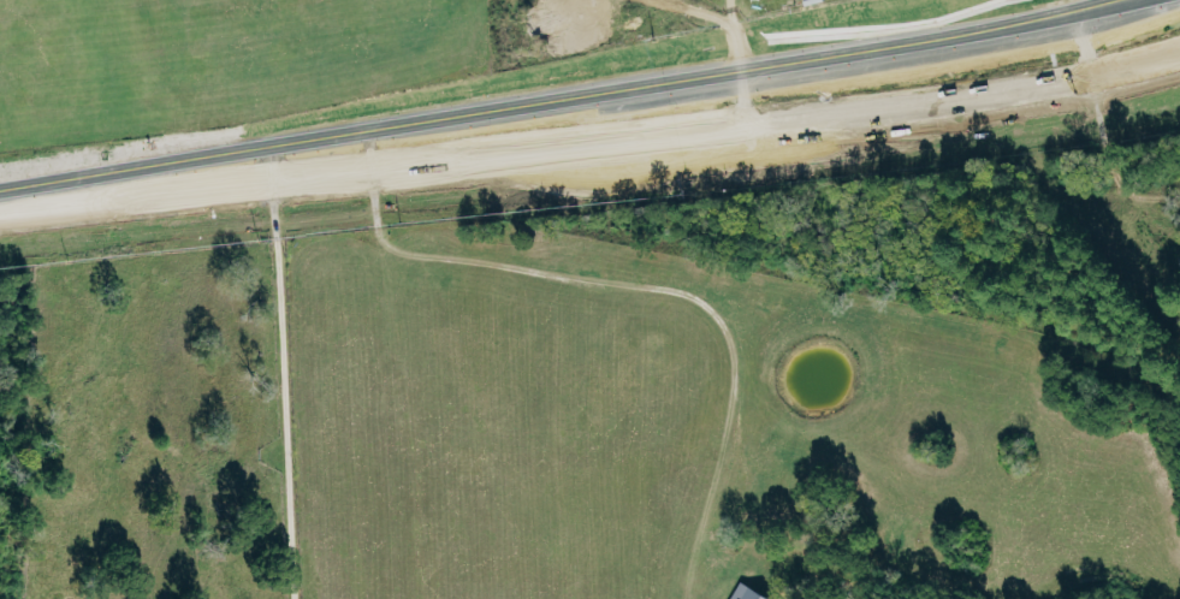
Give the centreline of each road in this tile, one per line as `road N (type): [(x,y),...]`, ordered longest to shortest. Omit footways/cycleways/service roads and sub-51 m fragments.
road 1 (primary): [(154,179),(723,135),(1179,63)]
road 2 (primary): [(1144,0),(755,78),(154,179)]
road 3 (primary): [(0,194),(154,179)]

